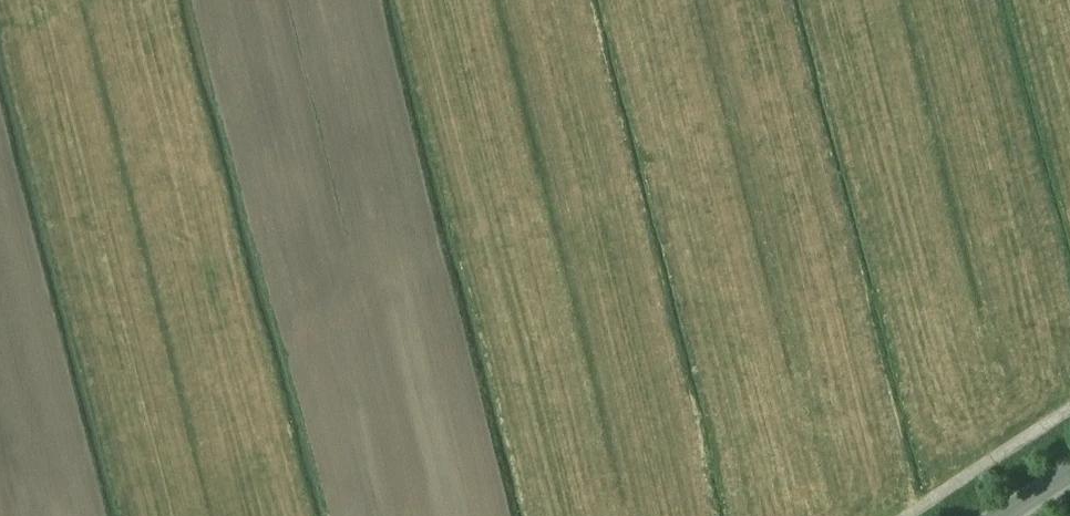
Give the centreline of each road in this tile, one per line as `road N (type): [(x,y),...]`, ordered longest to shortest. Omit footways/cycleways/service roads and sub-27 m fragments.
road 1 (track): [(911,515),(1069,415)]

